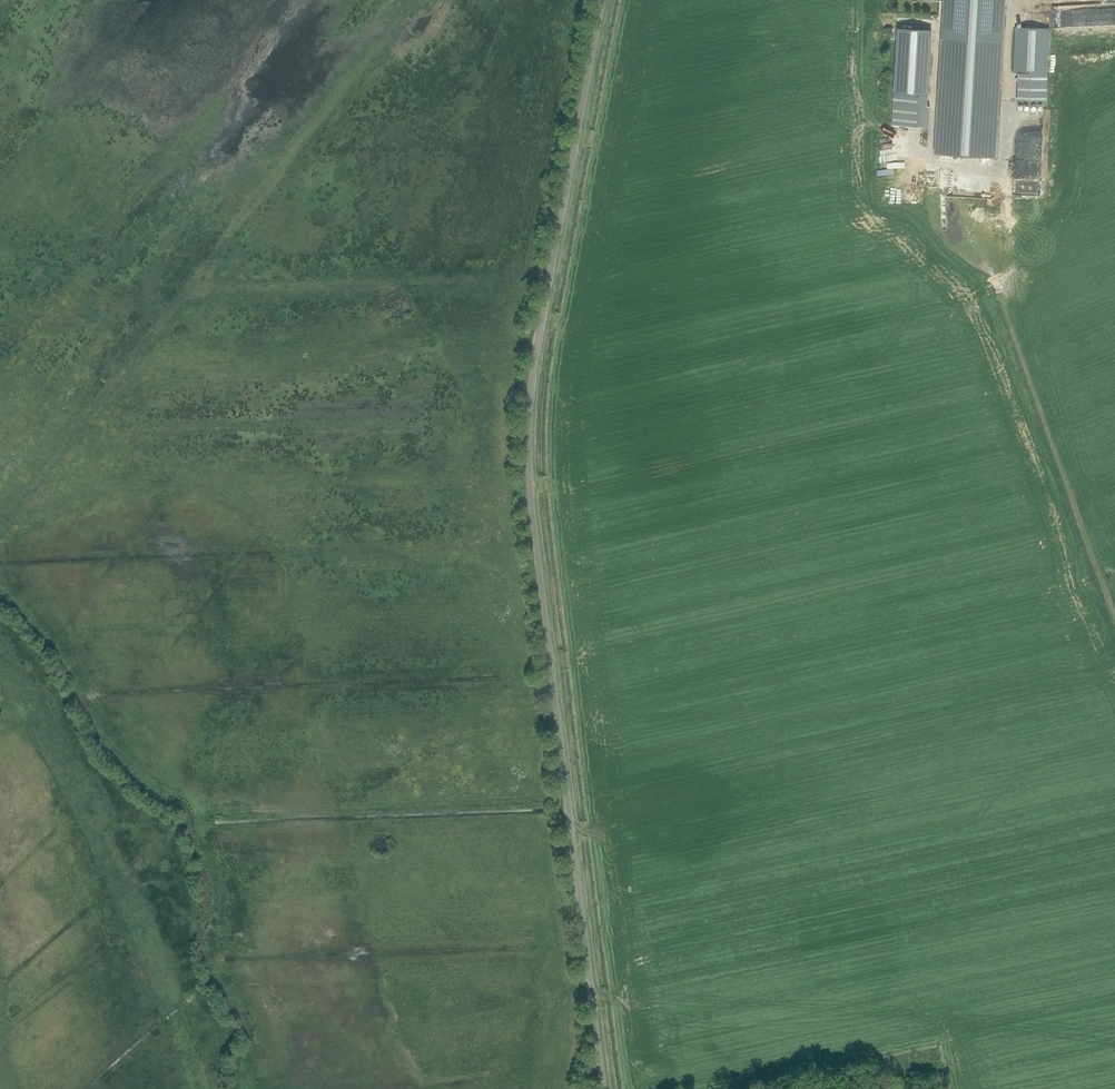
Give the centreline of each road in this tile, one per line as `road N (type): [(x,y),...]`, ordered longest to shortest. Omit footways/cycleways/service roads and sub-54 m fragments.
road 1 (unclassified): [(605,1088),(528,443),(536,356),(603,0)]

